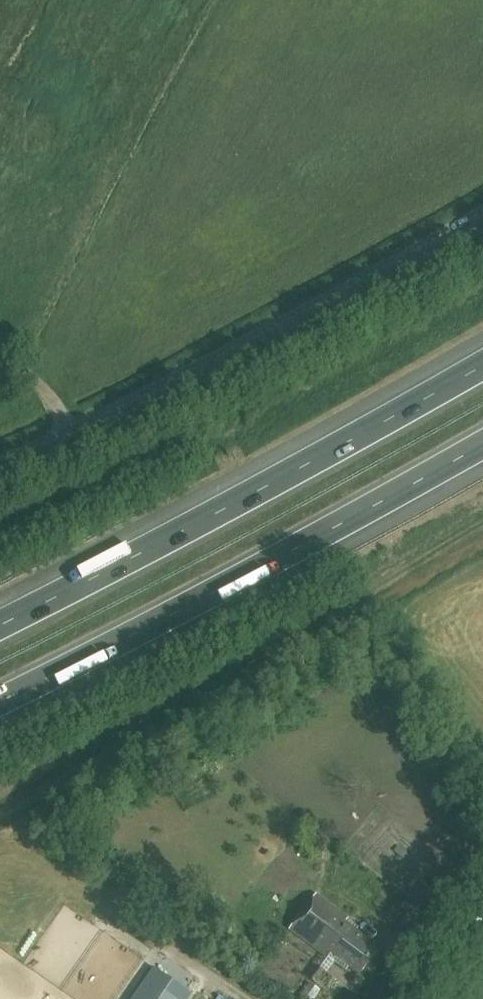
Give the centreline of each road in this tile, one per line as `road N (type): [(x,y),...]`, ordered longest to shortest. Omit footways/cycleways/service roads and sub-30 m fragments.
road 1 (motorway): [(482,365),(0,624)]
road 2 (motorway): [(0,701),(482,445)]
road 3 (tertiary): [(0,469),(273,334),(482,217)]

